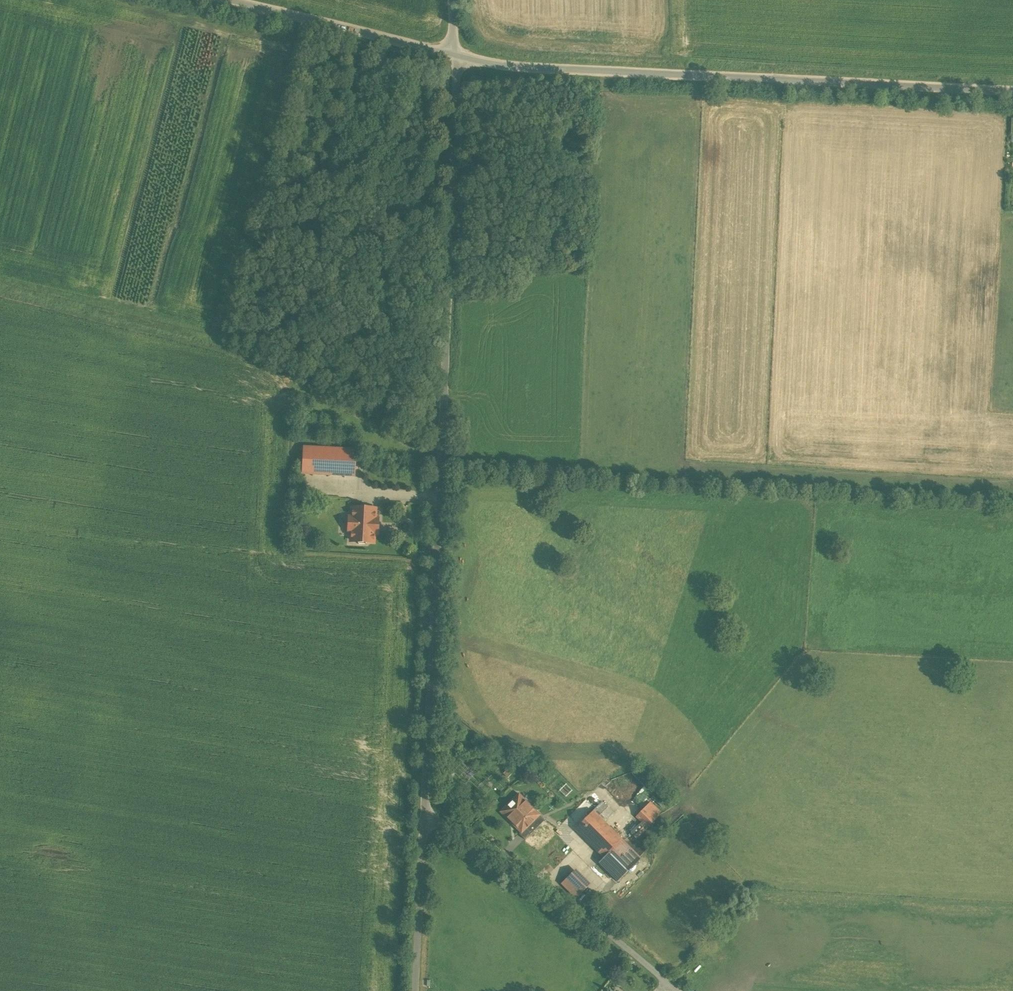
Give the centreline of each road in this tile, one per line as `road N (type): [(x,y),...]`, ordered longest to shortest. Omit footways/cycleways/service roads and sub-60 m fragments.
road 1 (unclassified): [(415,990),(455,56)]
road 2 (unclassified): [(1012,92),(514,67),(455,56)]
road 3 (unclassified): [(455,56),(230,0)]

